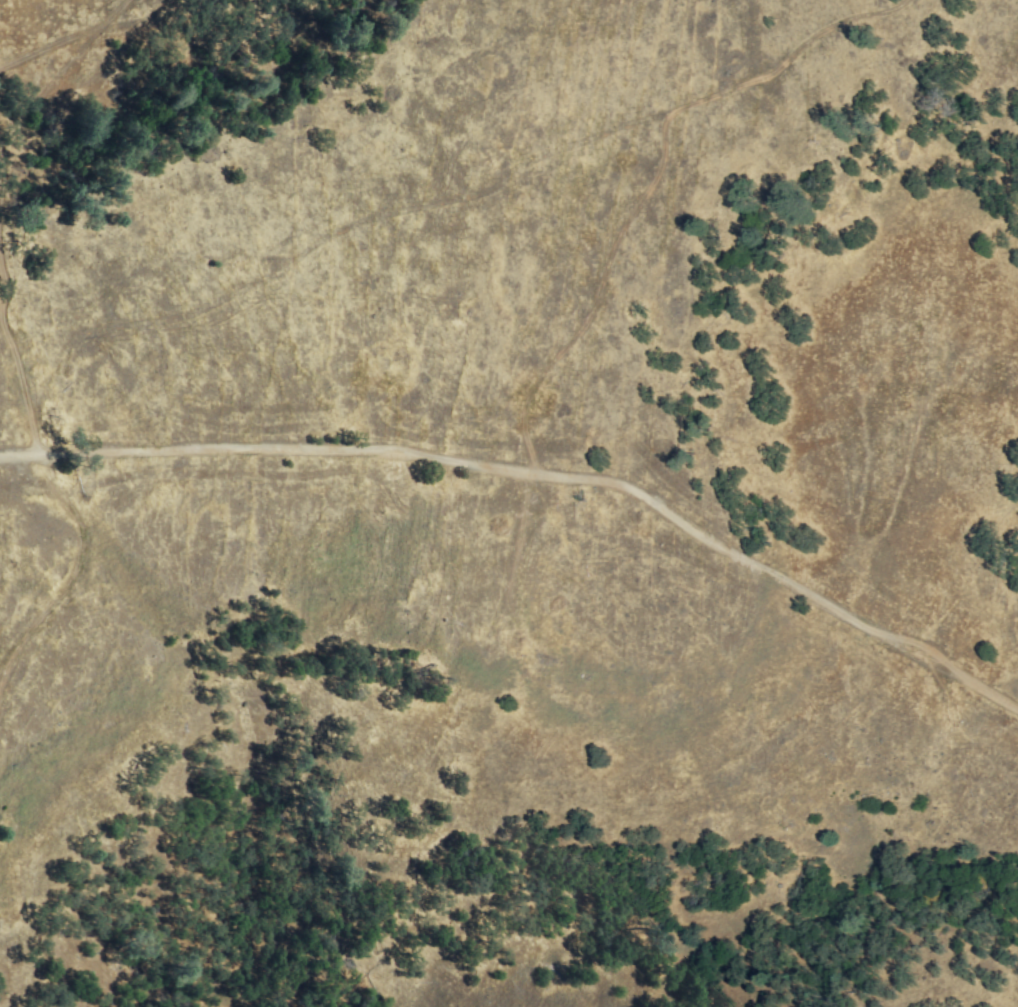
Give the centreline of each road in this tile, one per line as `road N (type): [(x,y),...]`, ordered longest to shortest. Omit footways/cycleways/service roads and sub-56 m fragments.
road 1 (track): [(1017,703),(633,493),(388,453),(0,458)]

